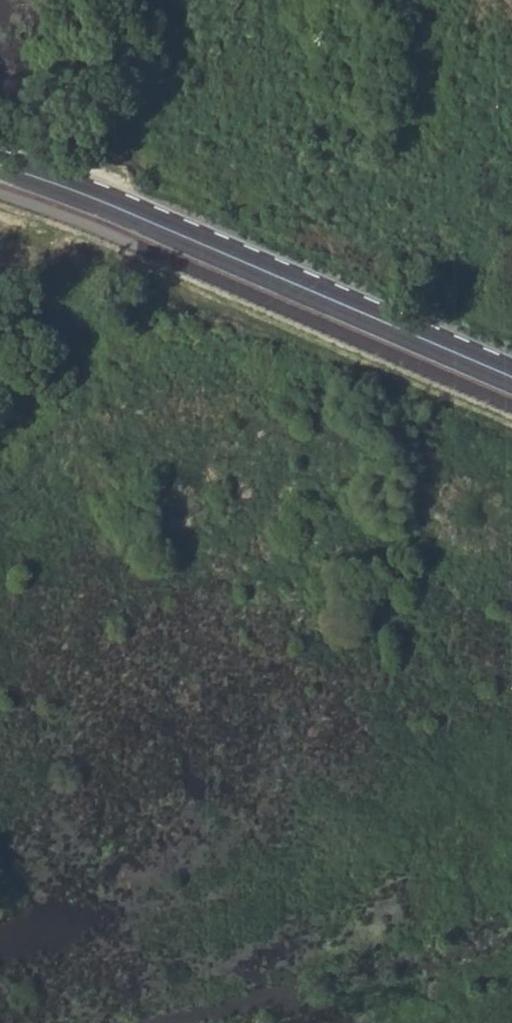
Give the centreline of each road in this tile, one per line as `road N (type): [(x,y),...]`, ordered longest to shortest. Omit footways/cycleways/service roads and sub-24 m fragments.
road 1 (tertiary): [(0,168),(511,379)]

